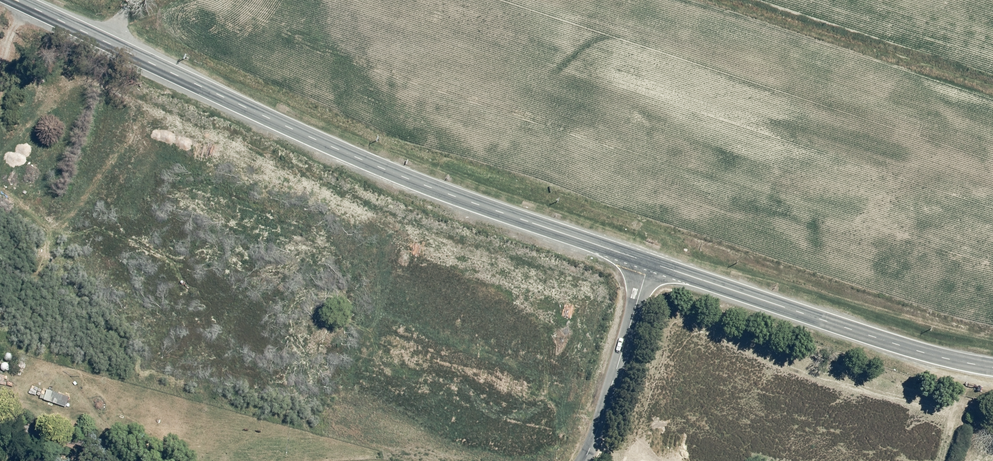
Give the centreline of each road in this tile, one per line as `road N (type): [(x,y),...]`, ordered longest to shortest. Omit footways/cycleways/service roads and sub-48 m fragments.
road 1 (trunk): [(18,0),(369,161),(649,261)]
road 2 (trunk): [(649,261),(923,352),(992,367)]
road 3 (unclassified): [(583,460),(649,261)]

